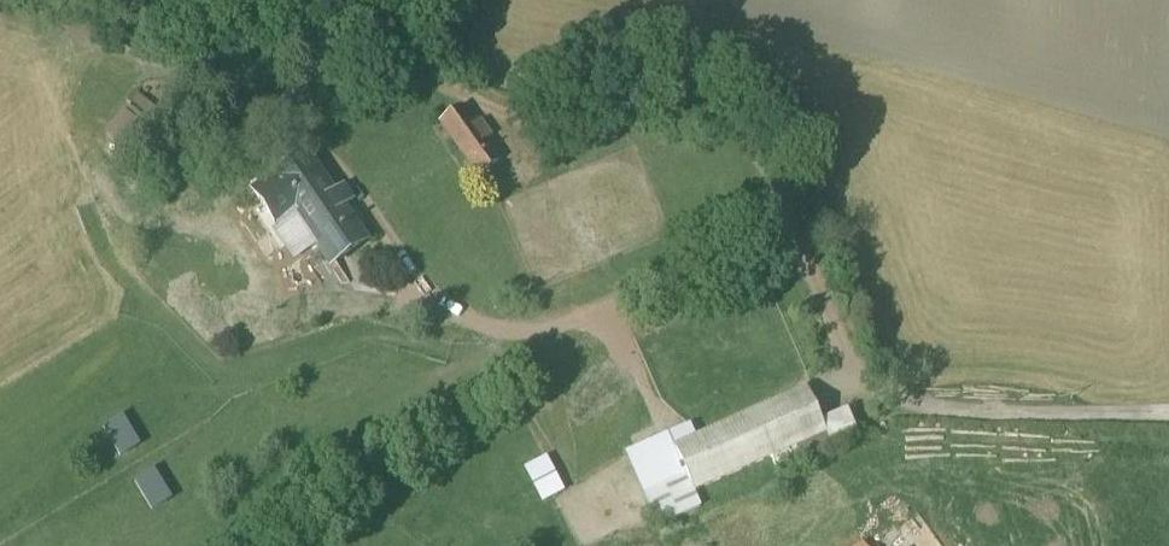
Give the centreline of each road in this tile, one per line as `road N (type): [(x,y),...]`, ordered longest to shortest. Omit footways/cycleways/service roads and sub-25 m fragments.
road 1 (track): [(1168,420),(911,415),(853,384),(788,262),(762,179),(728,133),(699,122),(620,113),(533,132),(381,59),(347,57),(288,64),(239,99),(243,122),(262,134),(319,131),(352,160),(429,282),(496,328),(598,323),(739,283)]

